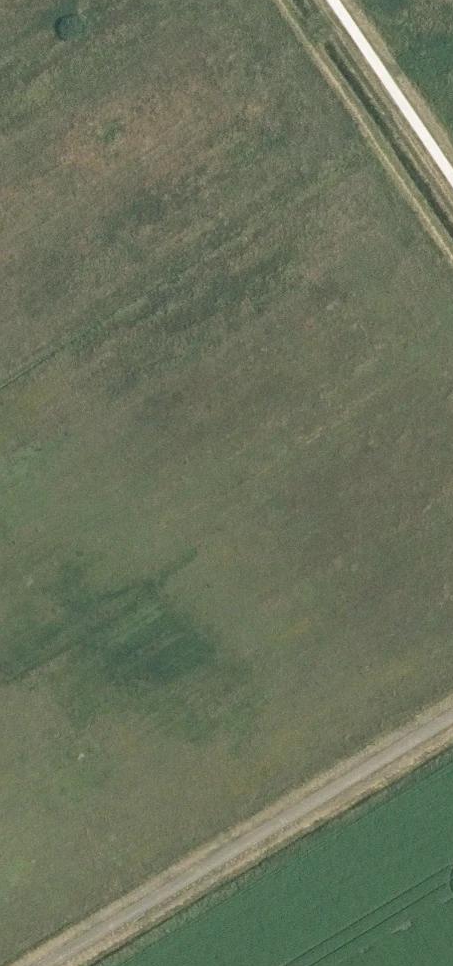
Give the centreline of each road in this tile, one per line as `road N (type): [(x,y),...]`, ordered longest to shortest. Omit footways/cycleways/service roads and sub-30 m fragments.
road 1 (unclassified): [(45,965),(452,716)]

